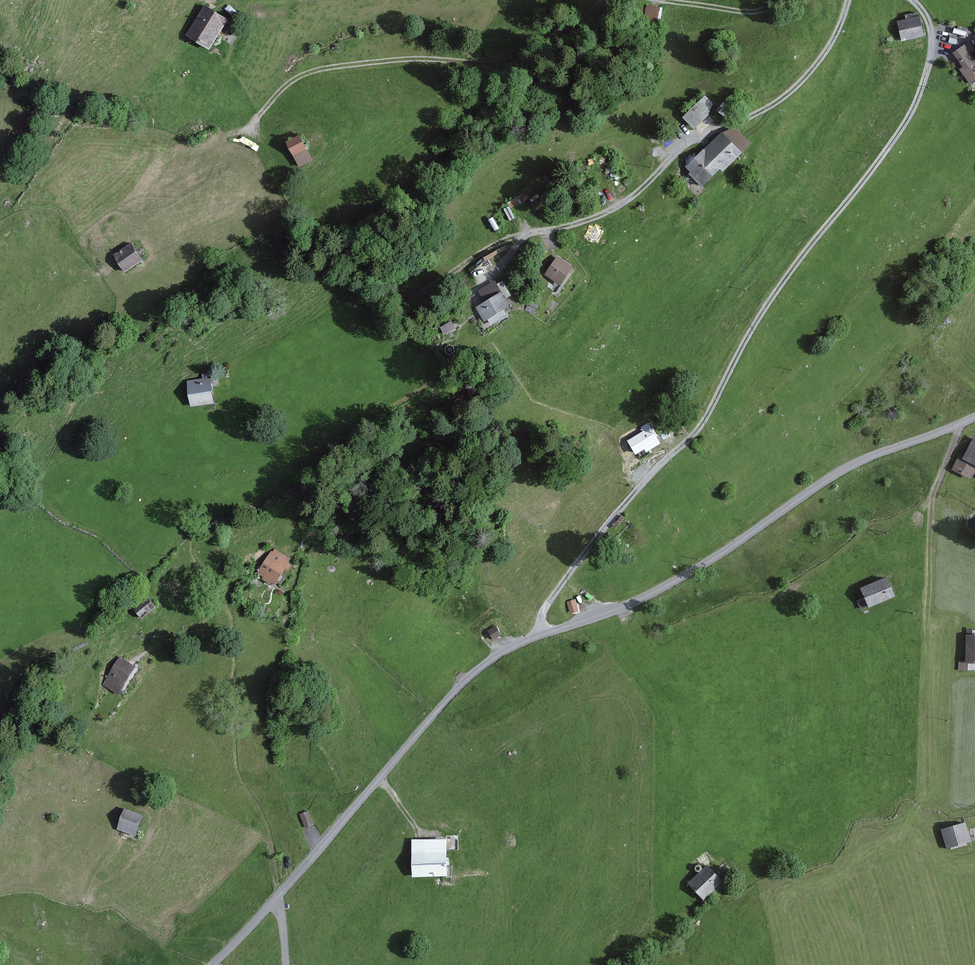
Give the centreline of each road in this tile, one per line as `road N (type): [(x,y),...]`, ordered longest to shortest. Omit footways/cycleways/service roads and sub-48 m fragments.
road 1 (unclassified): [(974,418),(863,459),(655,592),(485,666),(212,964)]
road 2 (track): [(251,124),(296,76),(398,60),(529,65),(613,4),(758,14),(777,0)]
road 3 (track): [(961,424),(934,490),(928,598)]

